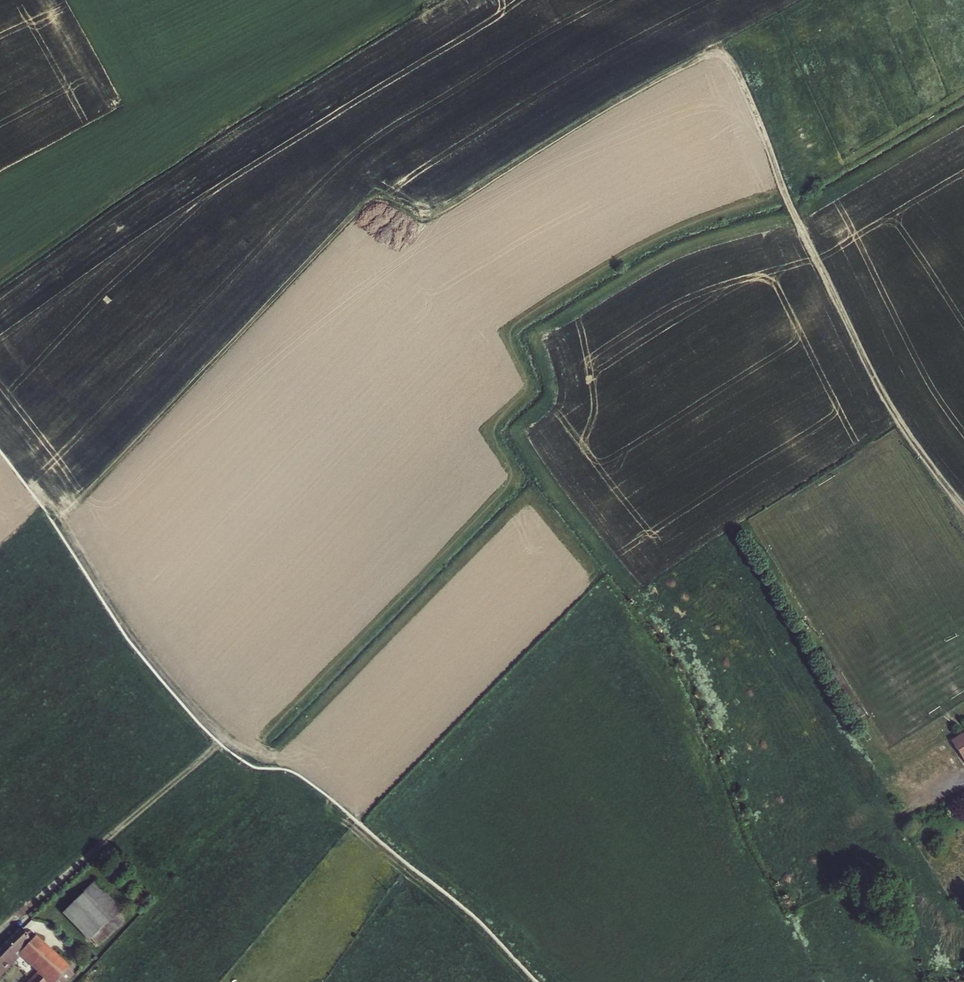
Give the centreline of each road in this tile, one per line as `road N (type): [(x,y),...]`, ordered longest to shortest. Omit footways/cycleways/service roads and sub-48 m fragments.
road 1 (track): [(963,507),(921,461),(867,377),(738,75),(698,54),(427,219),(393,205),(364,208),(51,522)]
road 2 (track): [(219,747),(21,914)]

